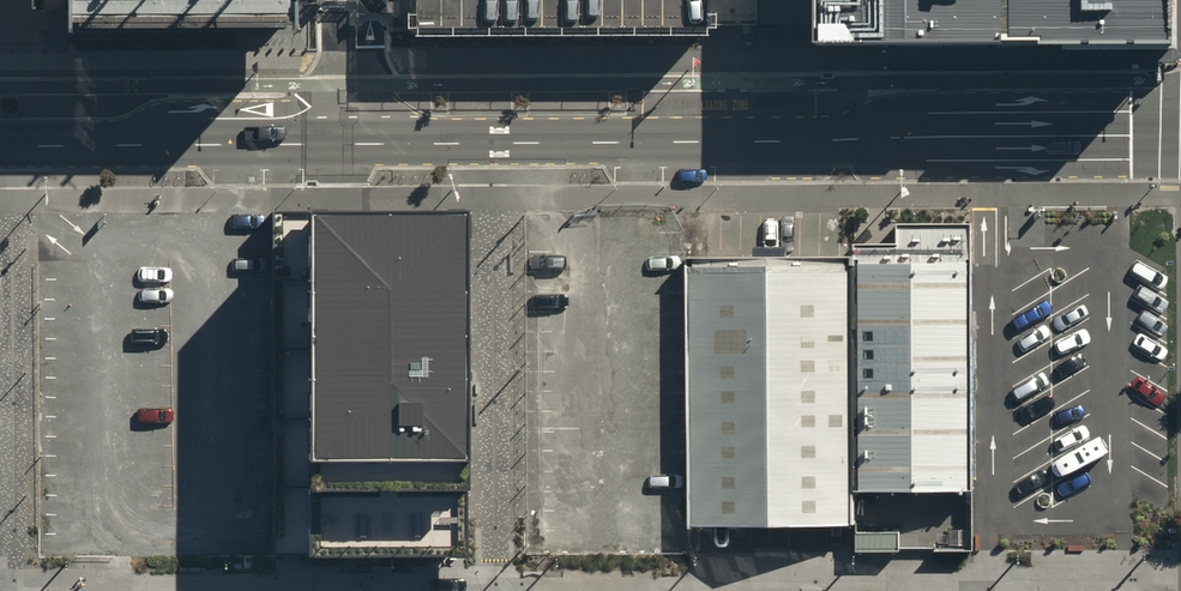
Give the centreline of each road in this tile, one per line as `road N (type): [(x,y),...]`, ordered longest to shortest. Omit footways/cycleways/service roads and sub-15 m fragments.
road 1 (secondary): [(494,142),(1180,136)]
road 2 (residential): [(989,587),(895,572),(724,576),(687,588),(494,589)]
road 3 (secondary): [(13,145),(494,142)]
road 4 (residential): [(494,142),(494,589)]
road 5 (residential): [(13,145),(12,590)]
road 6 (residential): [(494,589),(64,590)]
road 7 (residential): [(1180,582),(989,587)]

